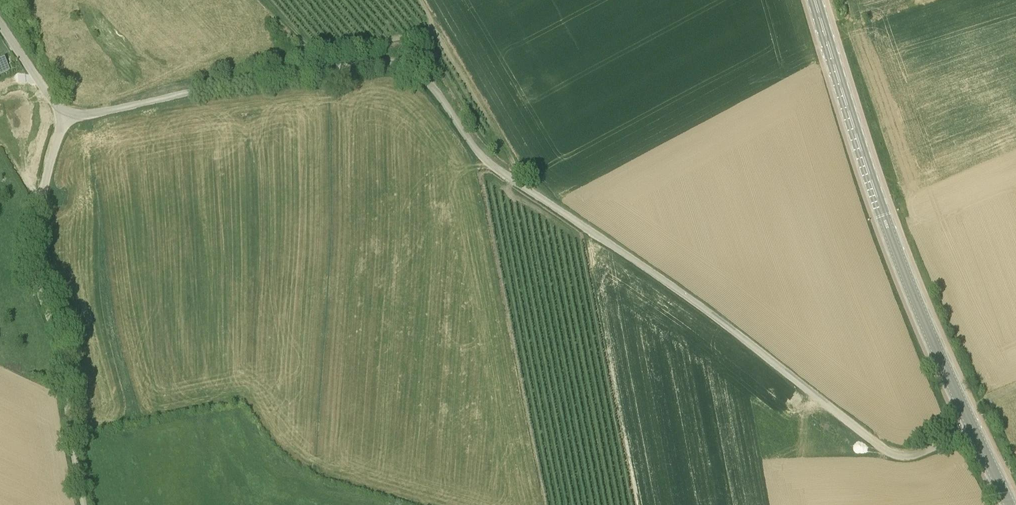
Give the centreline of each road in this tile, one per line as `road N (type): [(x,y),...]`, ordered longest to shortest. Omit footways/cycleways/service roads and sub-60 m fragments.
road 1 (unclassified): [(973,428),(913,456),(886,450),(726,325),(490,163),(430,83),(401,62),(69,112)]
road 2 (tertiary): [(973,428),(883,215),(815,0)]
road 3 (unclassified): [(83,504),(60,343),(36,271),(45,185),(69,112)]

